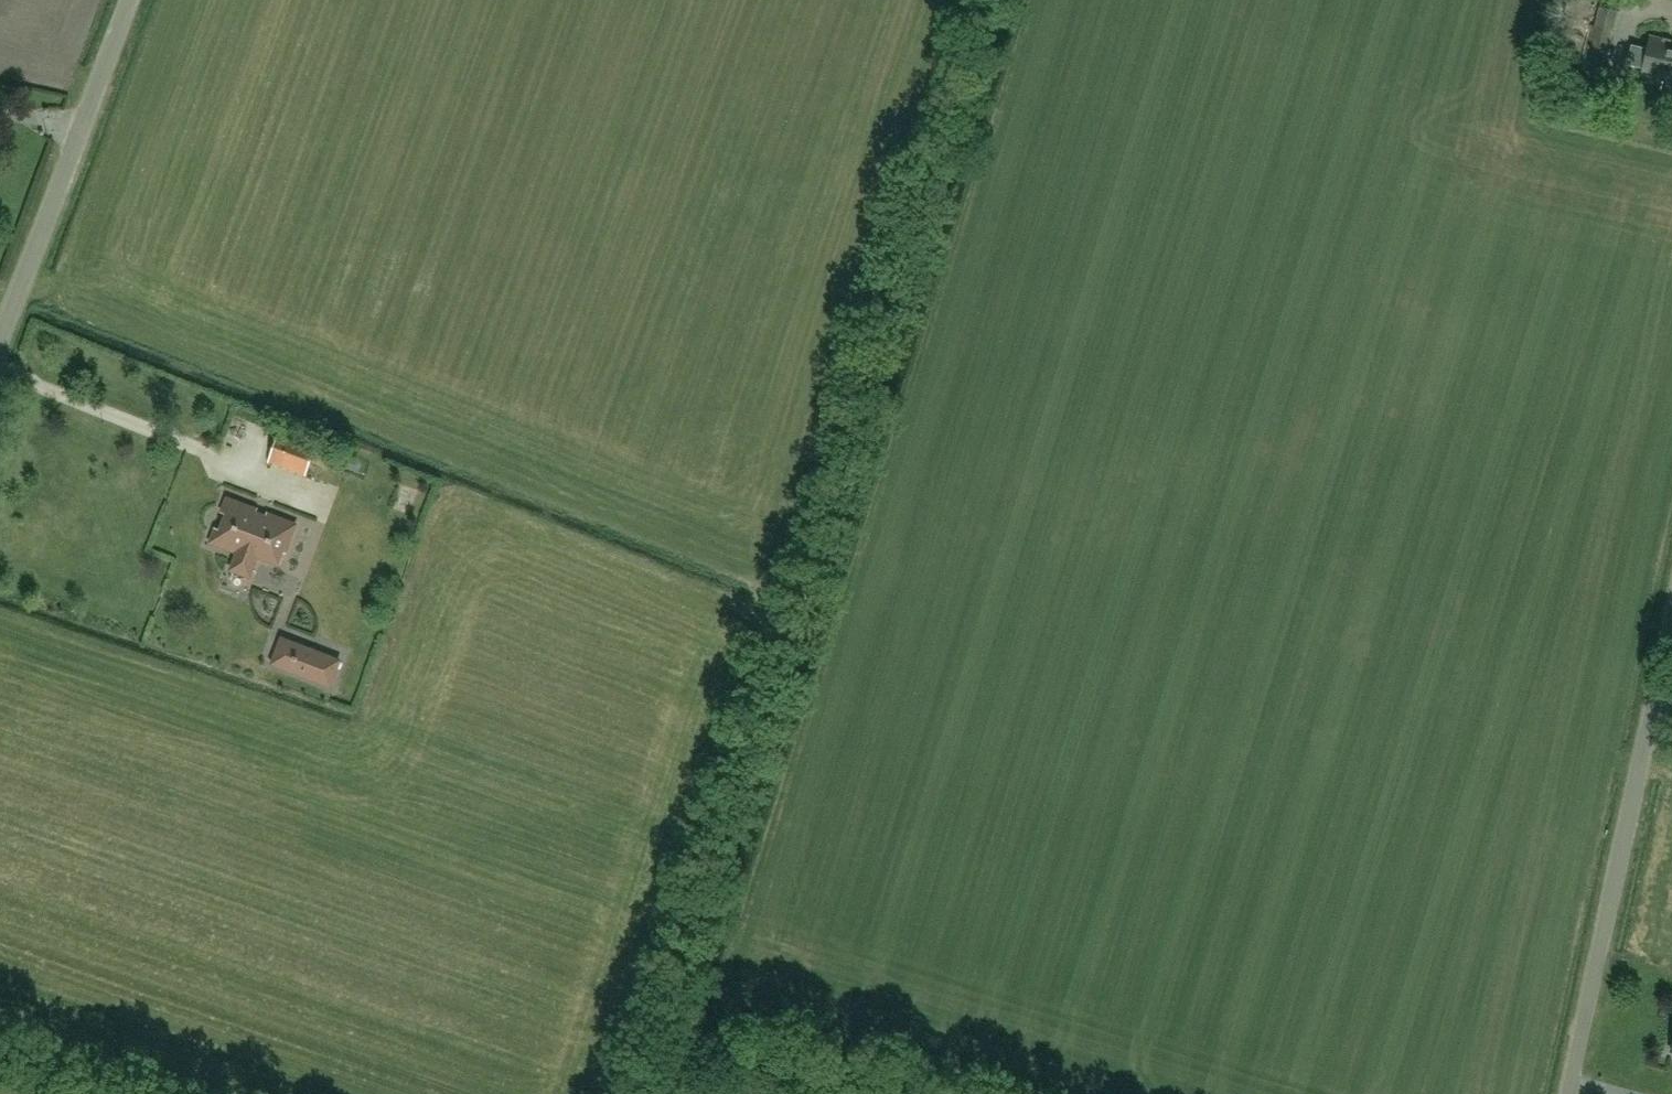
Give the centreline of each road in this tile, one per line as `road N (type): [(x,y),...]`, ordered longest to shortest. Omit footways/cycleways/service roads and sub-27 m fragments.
road 1 (unclassified): [(1583,1093),(1671,675)]
road 2 (unclassified): [(0,342),(130,0)]

